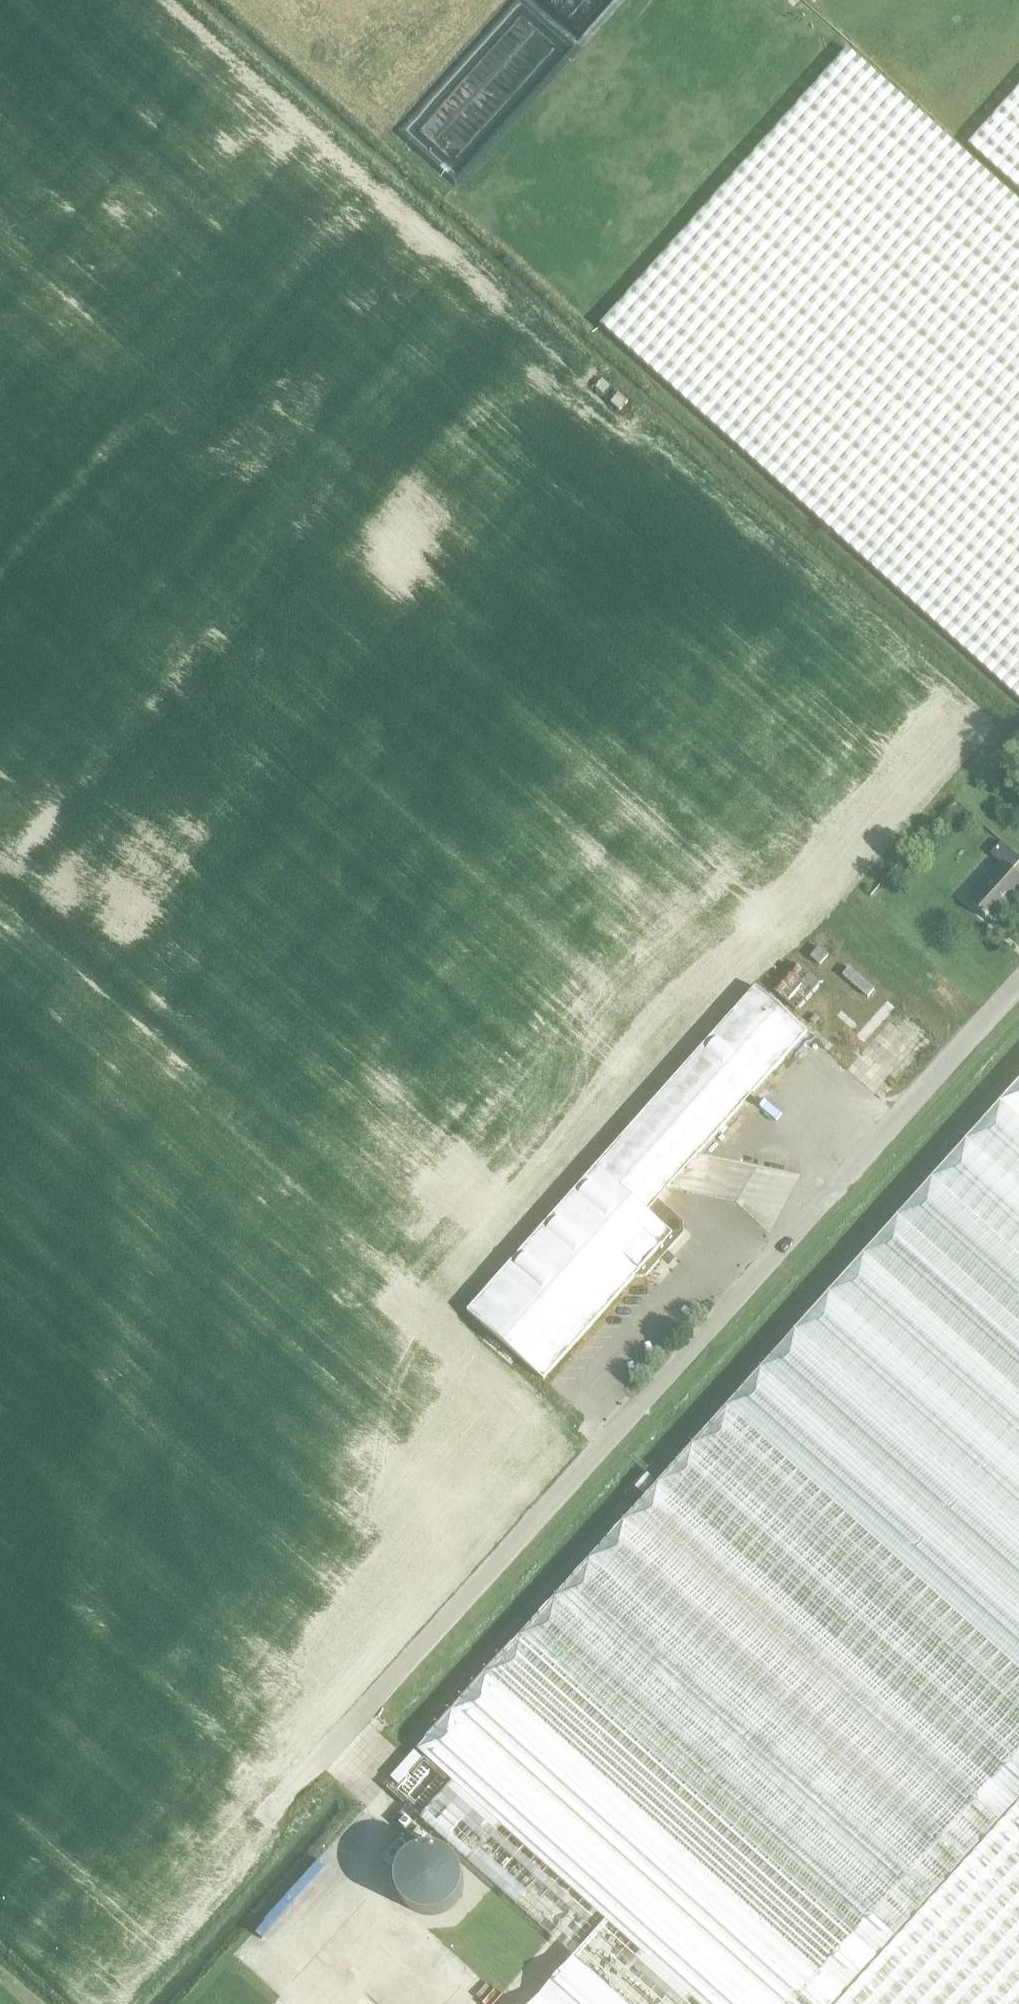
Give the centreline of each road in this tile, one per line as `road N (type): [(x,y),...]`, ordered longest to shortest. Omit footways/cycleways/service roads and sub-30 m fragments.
road 1 (unclassified): [(299,1787),(1018,992)]

